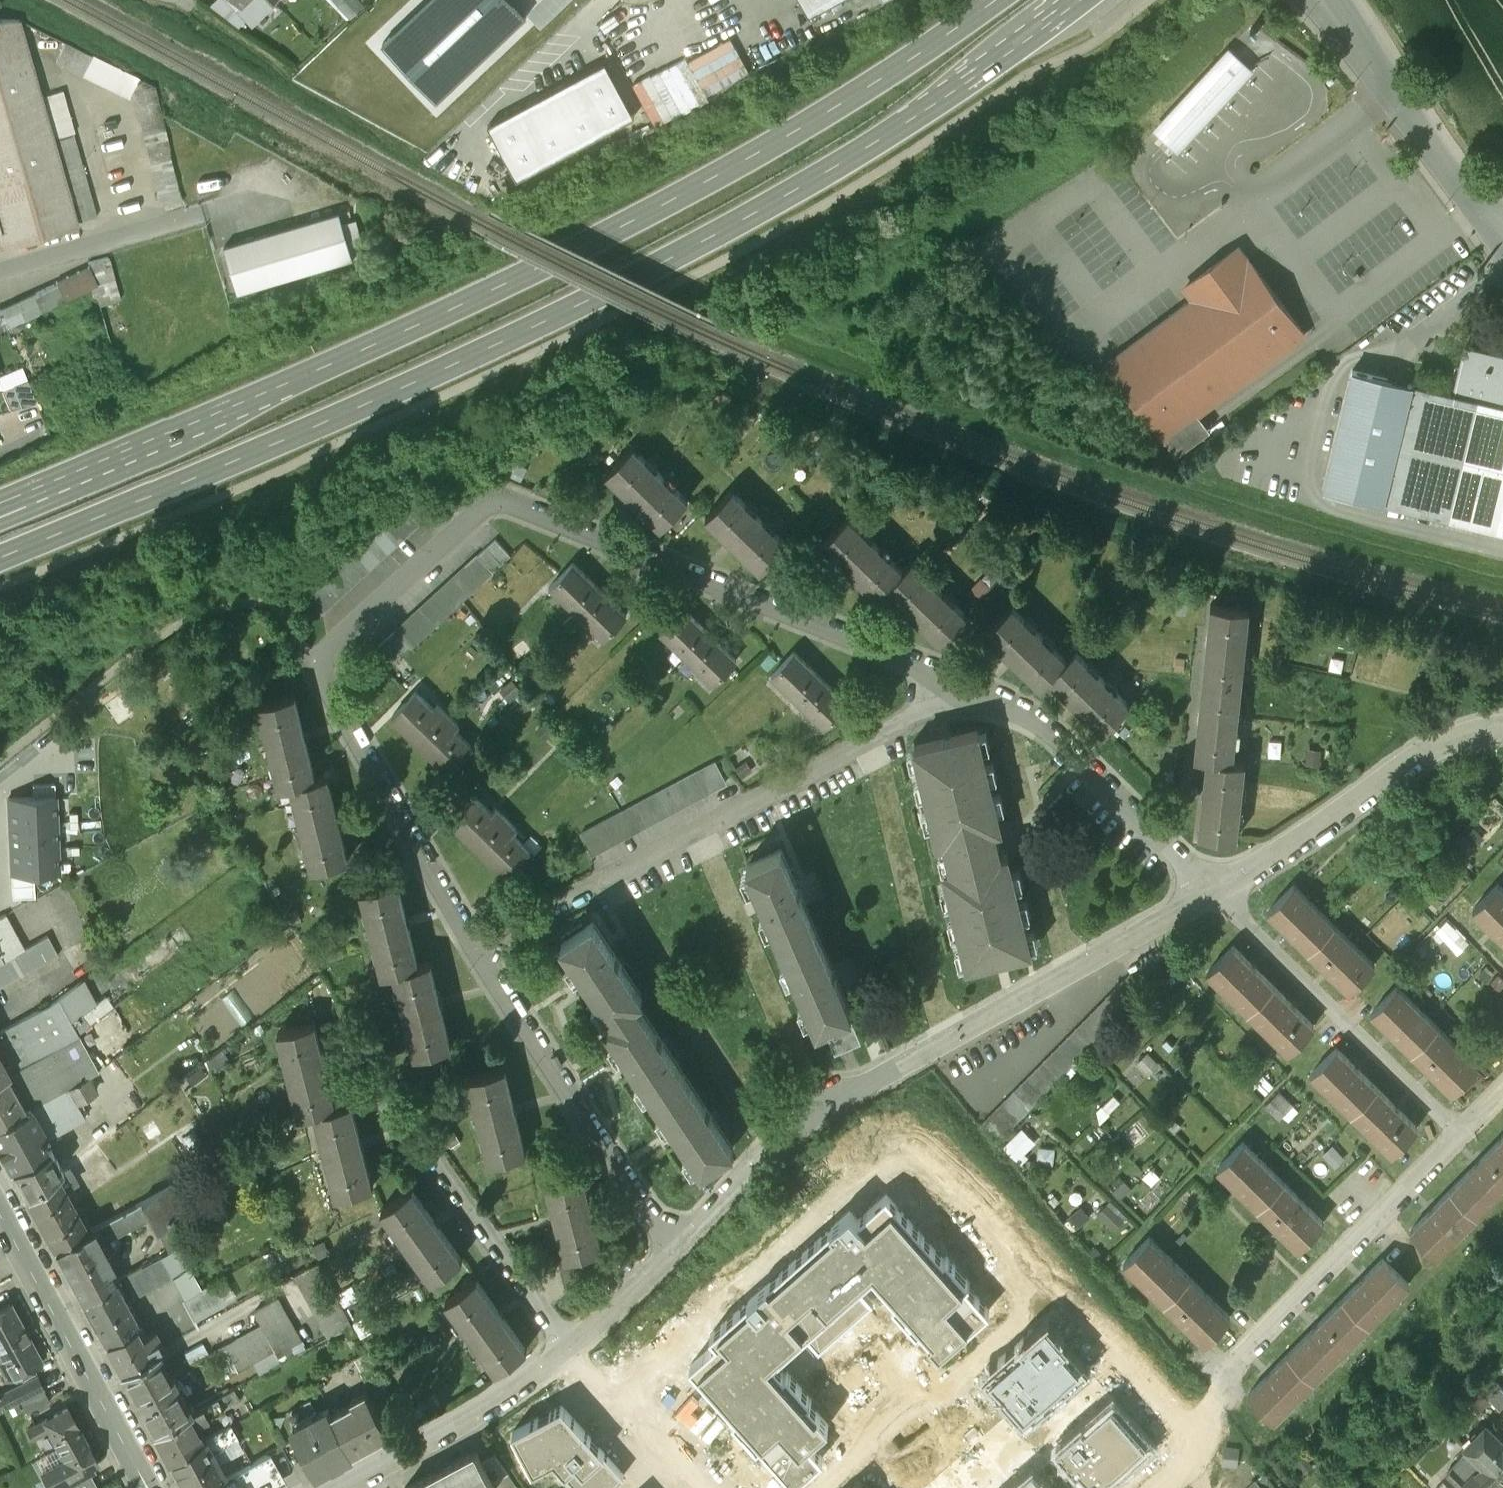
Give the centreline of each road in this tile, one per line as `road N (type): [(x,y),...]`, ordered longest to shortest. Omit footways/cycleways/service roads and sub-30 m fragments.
road 1 (primary): [(0,568),(306,446),(533,346),(712,253),(959,96),(1081,0)]
road 2 (primary): [(999,0),(699,202),(553,279),(0,515)]
road 3 (residential): [(481,947),(321,657),(491,502),(568,515),(968,678)]
road 4 (residential): [(690,1240),(802,1137),(1218,899)]
road 5 (residential): [(481,947),(968,678)]
road 6 (residential): [(940,1153),(1209,1442),(1160,1487)]
road 7 (residential): [(575,1349),(354,1051)]
road 8 (residential): [(690,1240),(481,947)]
road 9 (residential): [(1469,1145),(1218,899)]
road 10 (residential): [(1469,1145),(1217,1380)]
road 11 (residential): [(968,678),(1013,699),(1218,899)]
road 12 (residential): [(1218,899),(1412,759),(1502,726)]
road 13 (secondary): [(148,1487),(0,1219)]
road 14 (residential): [(1480,211),(1324,0)]
road 15 (residential): [(354,1487),(457,1433),(575,1349)]
road 16 (residential): [(699,1487),(575,1349)]
road 17 (residential): [(575,1349),(690,1240)]

